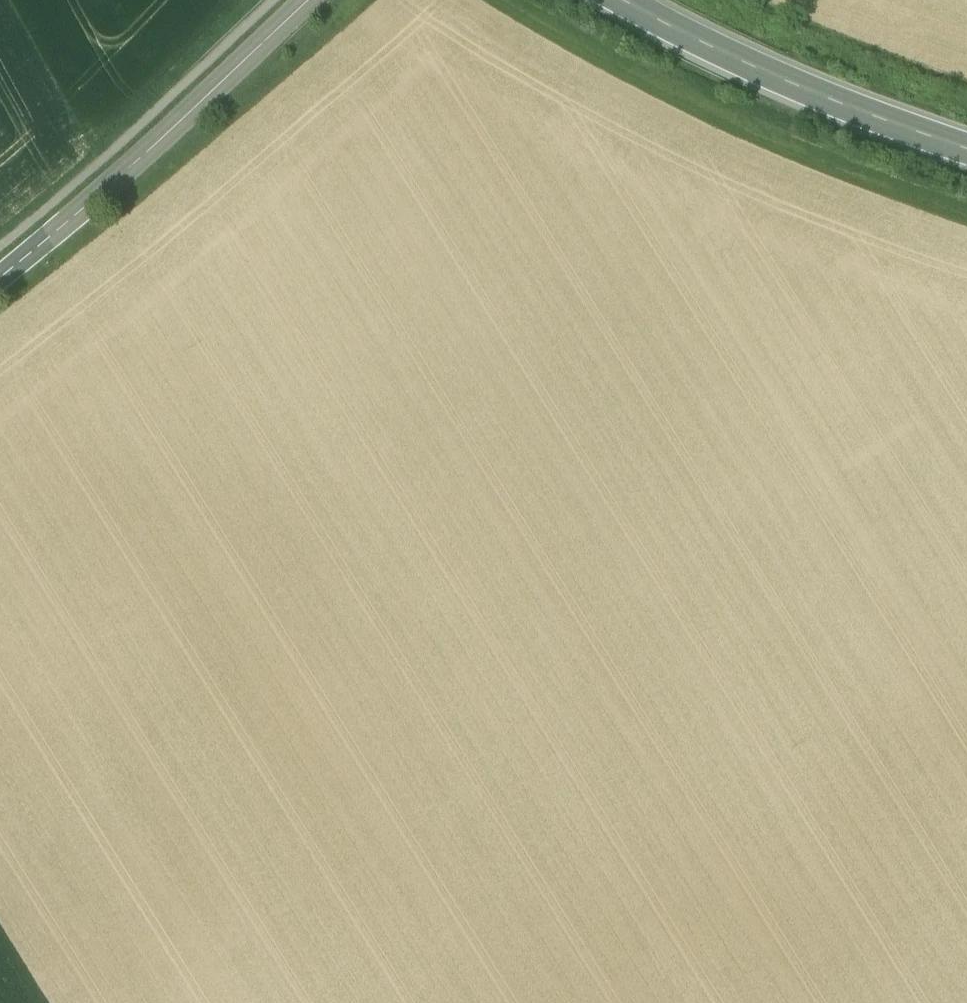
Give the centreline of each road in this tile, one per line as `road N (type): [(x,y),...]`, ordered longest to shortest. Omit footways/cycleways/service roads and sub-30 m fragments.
road 1 (unclassified): [(310,0),(0,278)]
road 2 (primary): [(623,0),(858,112),(966,147)]

